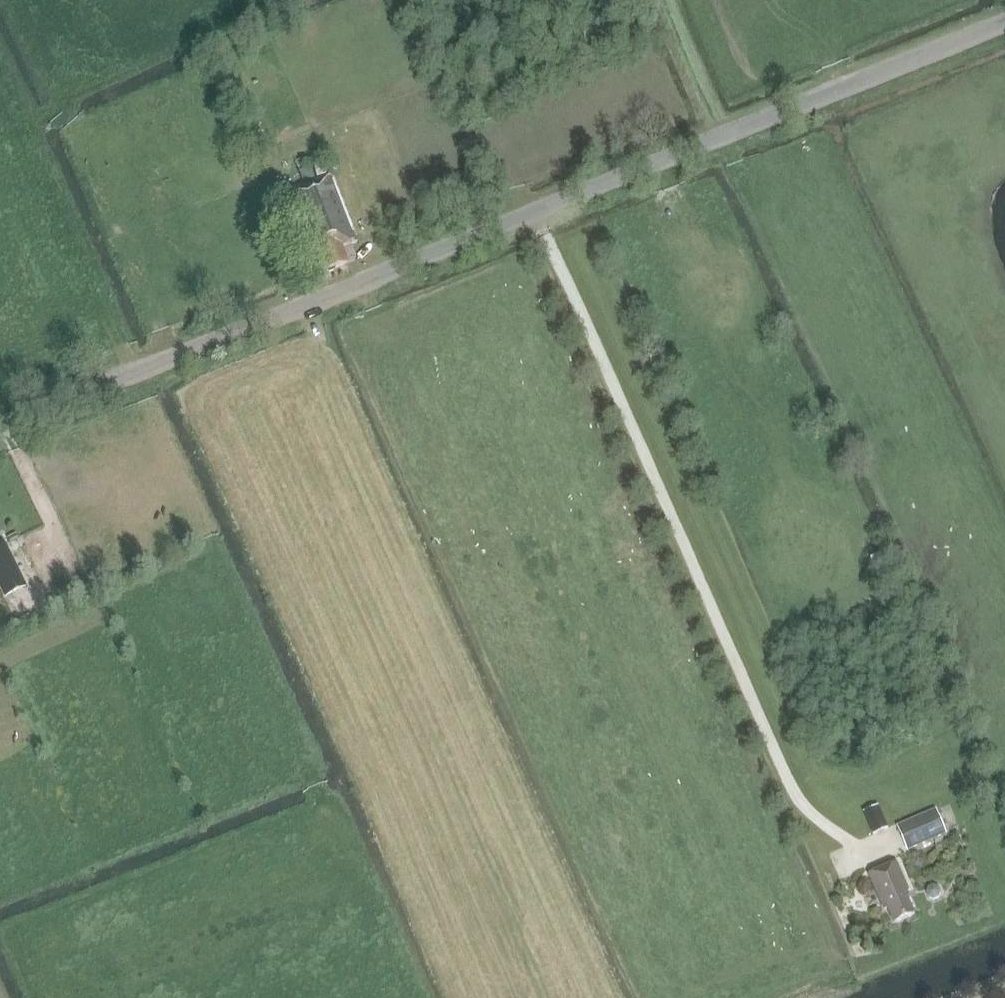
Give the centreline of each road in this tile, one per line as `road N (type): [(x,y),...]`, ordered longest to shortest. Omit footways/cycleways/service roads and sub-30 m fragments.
road 1 (unclassified): [(0,427),(1004,22)]

